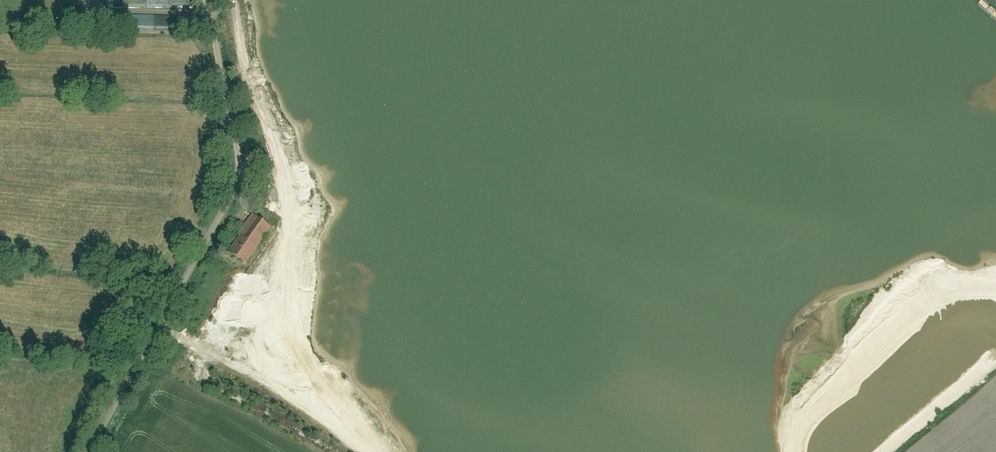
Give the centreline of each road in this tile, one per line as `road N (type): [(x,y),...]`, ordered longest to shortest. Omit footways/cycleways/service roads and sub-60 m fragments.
road 1 (residential): [(91,451),(243,179),(208,0)]

